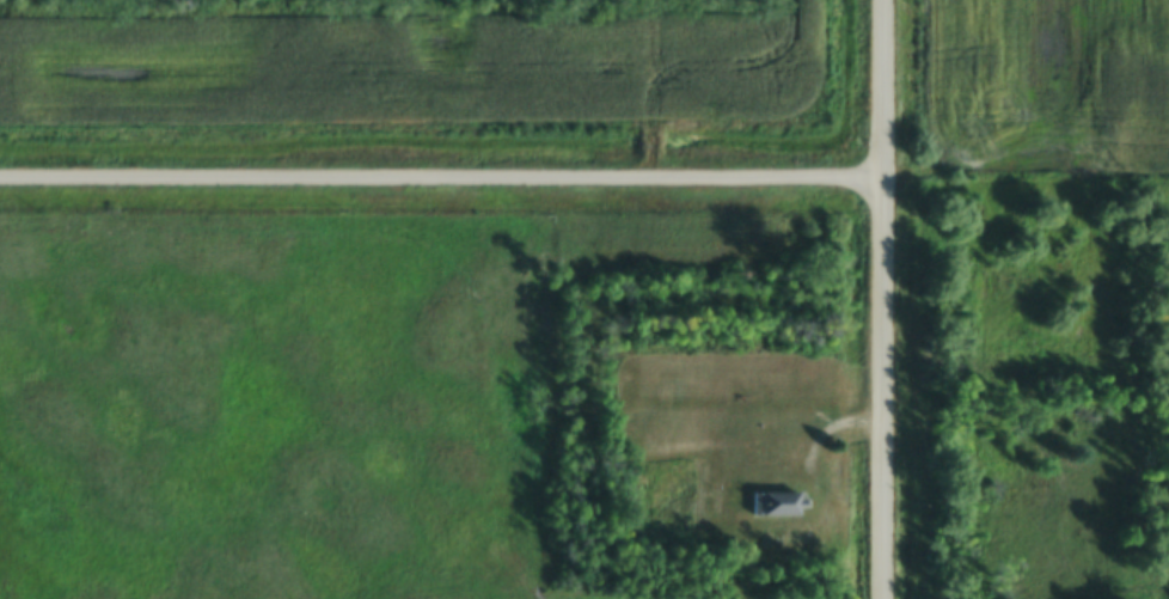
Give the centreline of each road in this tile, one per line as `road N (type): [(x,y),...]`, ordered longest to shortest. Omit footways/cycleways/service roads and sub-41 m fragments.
road 1 (tertiary): [(888,598),(886,0)]

